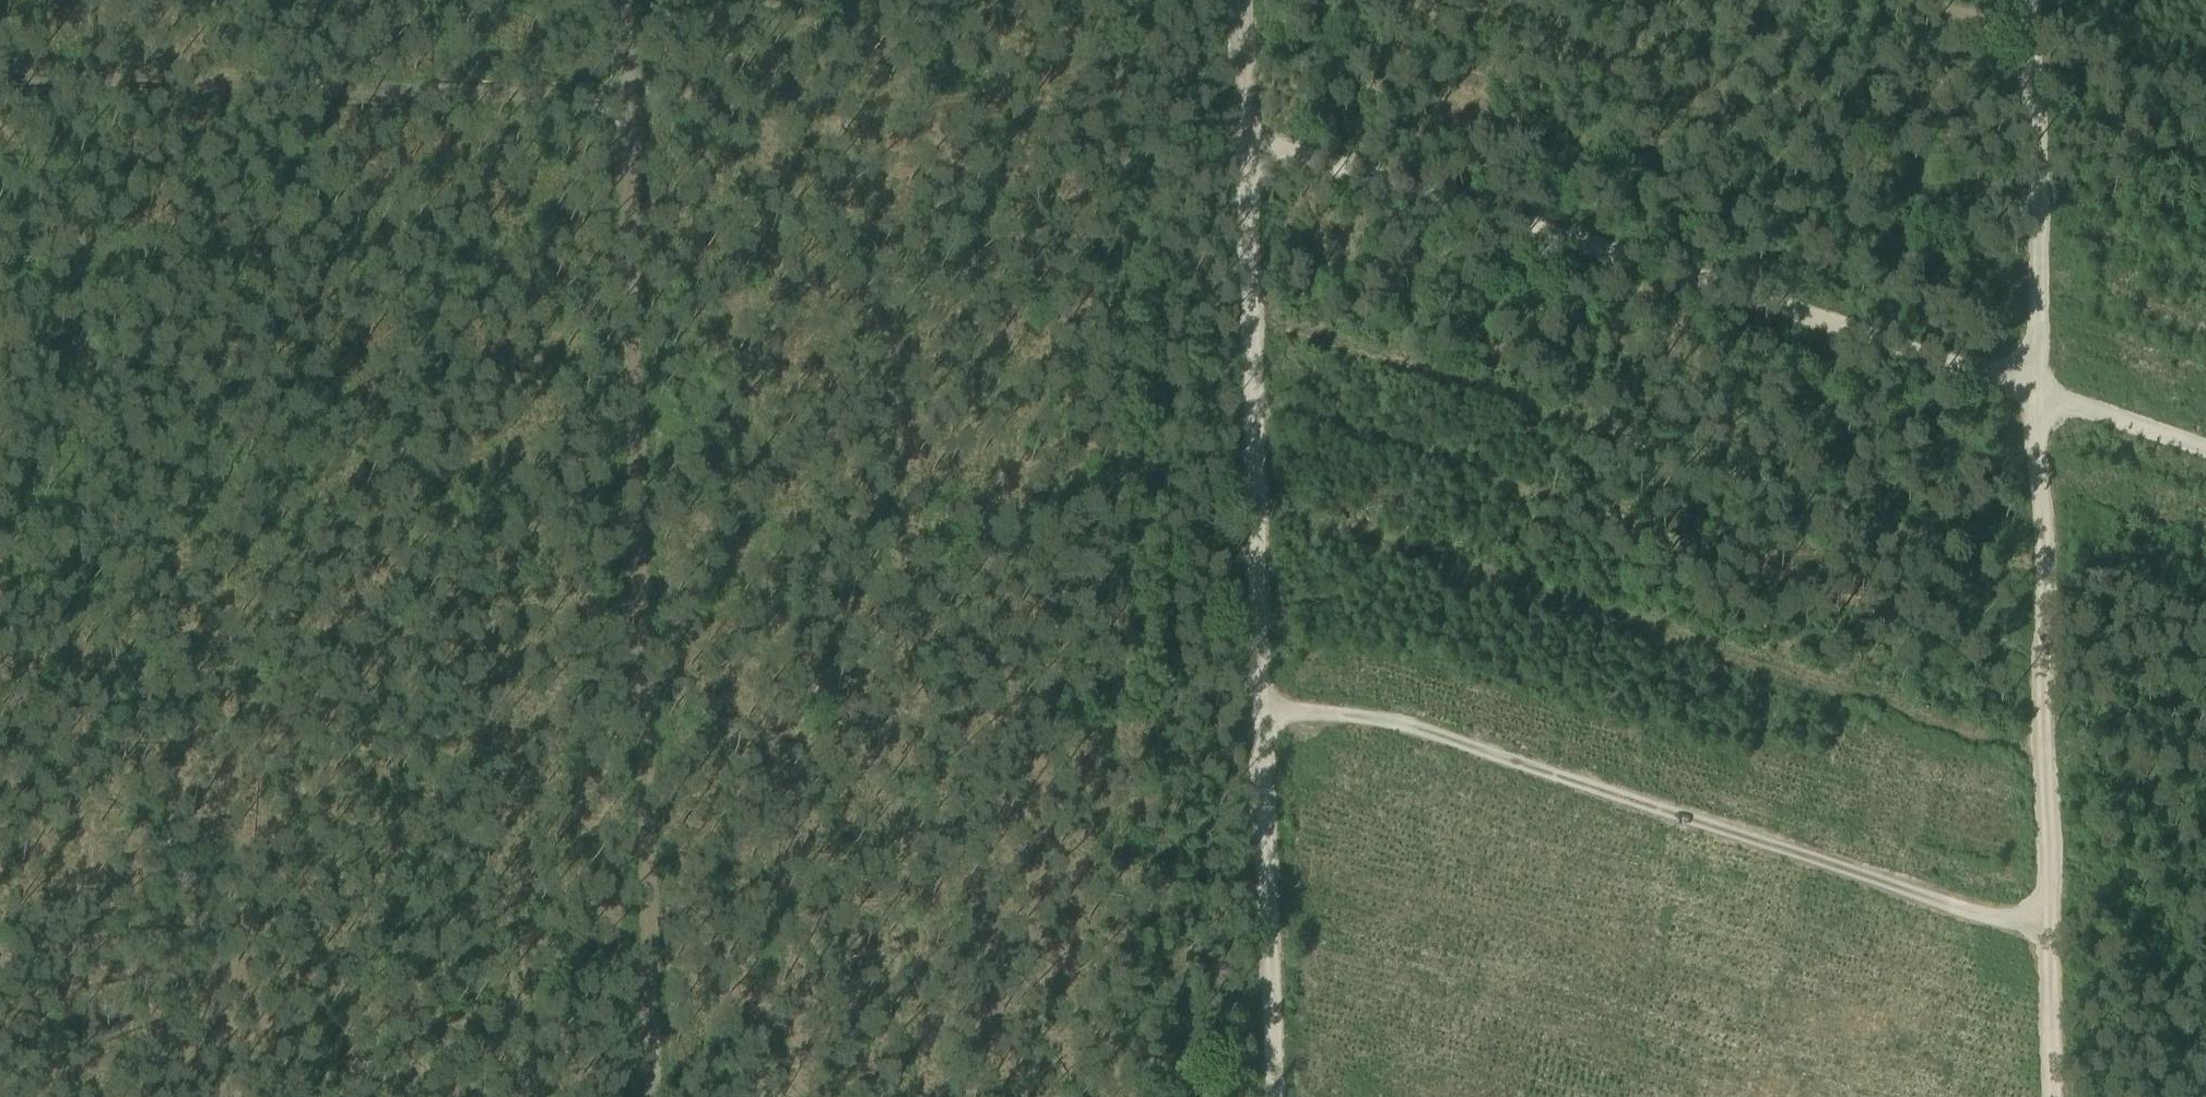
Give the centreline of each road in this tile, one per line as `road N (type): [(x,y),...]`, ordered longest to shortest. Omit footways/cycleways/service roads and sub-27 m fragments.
road 1 (track): [(1239,0),(1279,1096)]
road 2 (unclassified): [(621,0),(647,1096)]
road 3 (track): [(2035,0),(2053,1096)]

